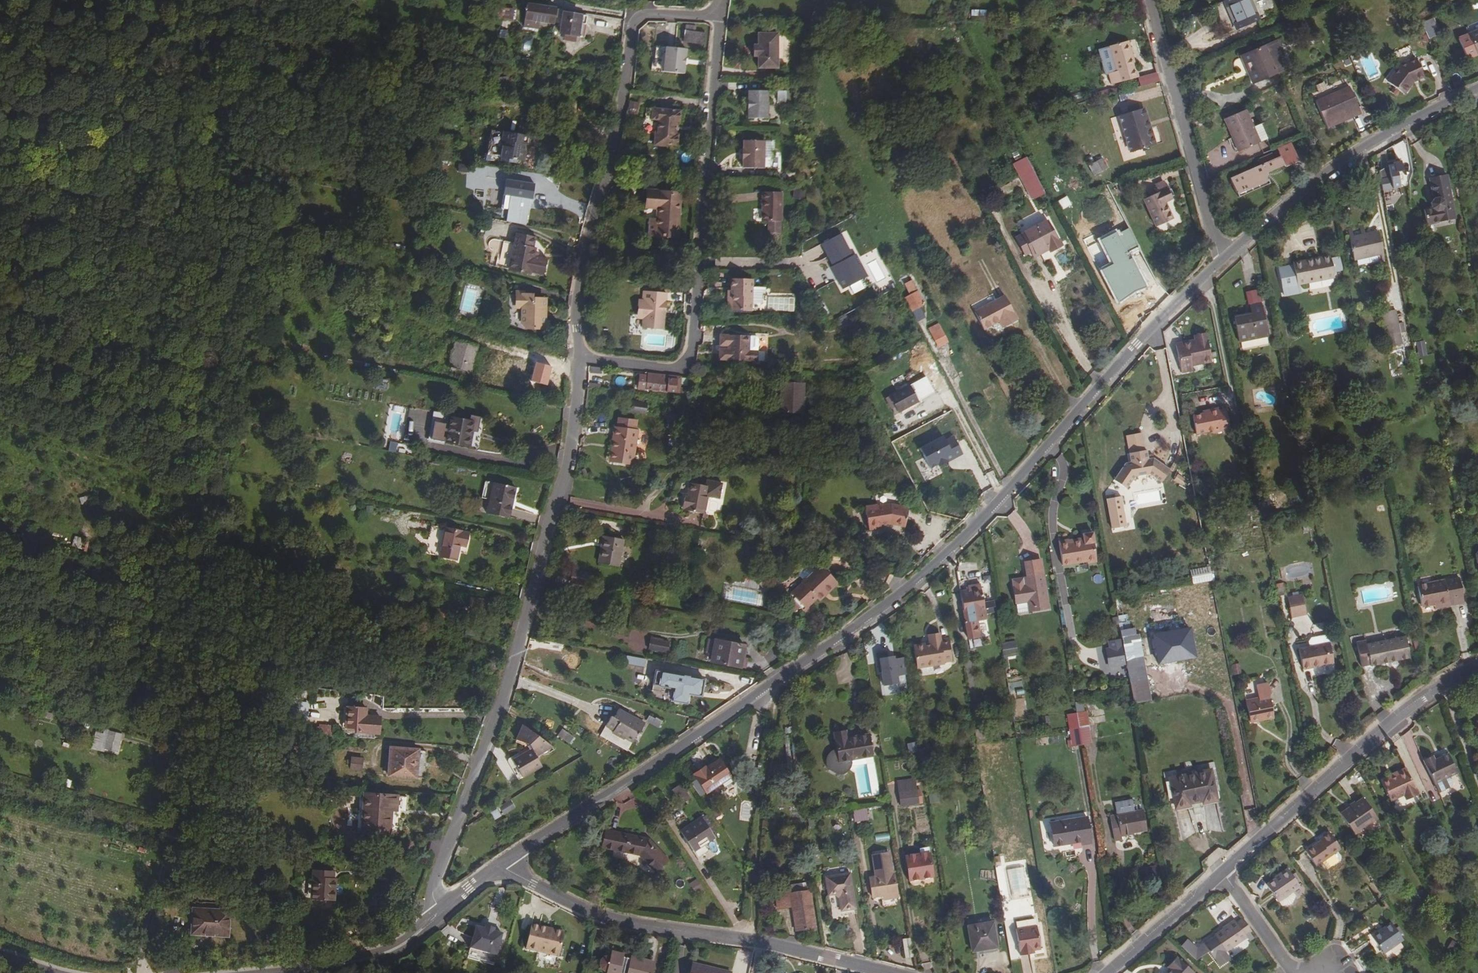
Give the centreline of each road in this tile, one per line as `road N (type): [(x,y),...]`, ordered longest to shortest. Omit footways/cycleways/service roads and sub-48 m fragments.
road 1 (track): [(345,0),(242,340),(188,774),(143,972)]
road 2 (residential): [(502,864),(926,571),(1219,263)]
road 3 (residential): [(438,915),(436,880),(490,735),(569,462),(581,357)]
road 4 (residential): [(581,357),(689,369),(719,16)]
road 5 (residential): [(719,16),(644,16),(632,29),(577,298),(581,357)]
road 6 (residential): [(502,864),(616,920),(888,972)]
road 7 (residential): [(1477,667),(1422,700),(1222,873)]
road 8 (residential): [(1219,263),(1364,147),(1477,88)]
road 9 (residential): [(1150,0),(1219,263)]
road 10 (unclassified): [(438,915),(378,956),(290,972)]
road 11 (residential): [(1222,873),(1109,972)]
road 12 (residential): [(1222,873),(1292,971),(1305,972)]

